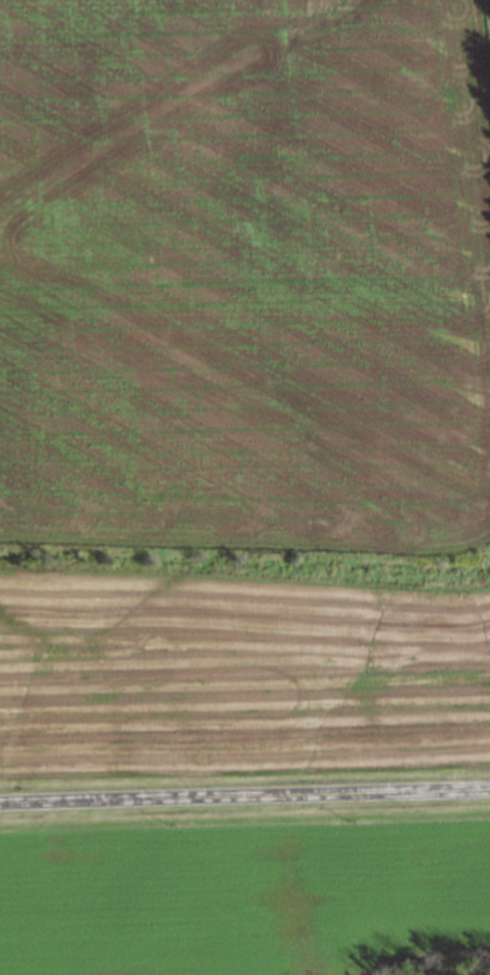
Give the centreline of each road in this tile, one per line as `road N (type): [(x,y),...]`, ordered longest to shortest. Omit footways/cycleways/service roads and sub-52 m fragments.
road 1 (tertiary): [(489,792),(0,804)]

